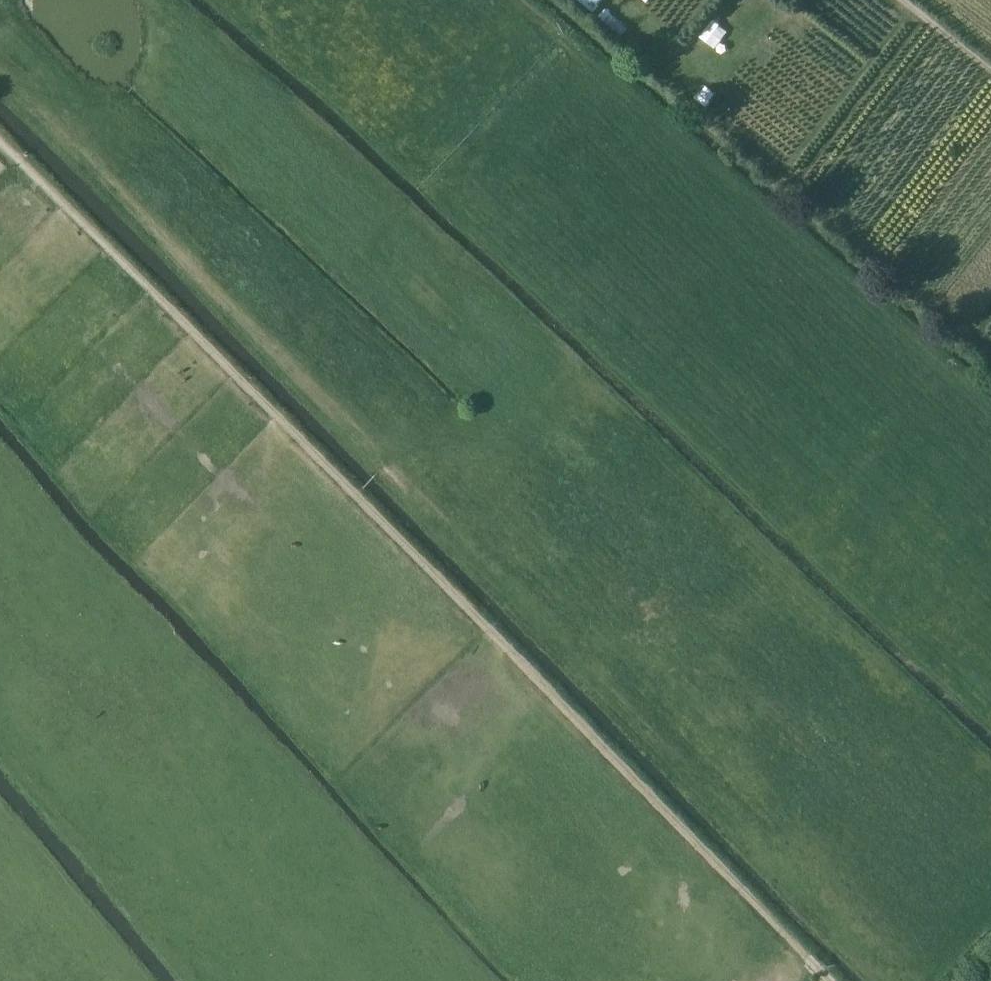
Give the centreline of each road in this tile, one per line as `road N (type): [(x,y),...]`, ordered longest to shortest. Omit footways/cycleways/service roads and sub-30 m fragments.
road 1 (track): [(0,147),(831,980)]

